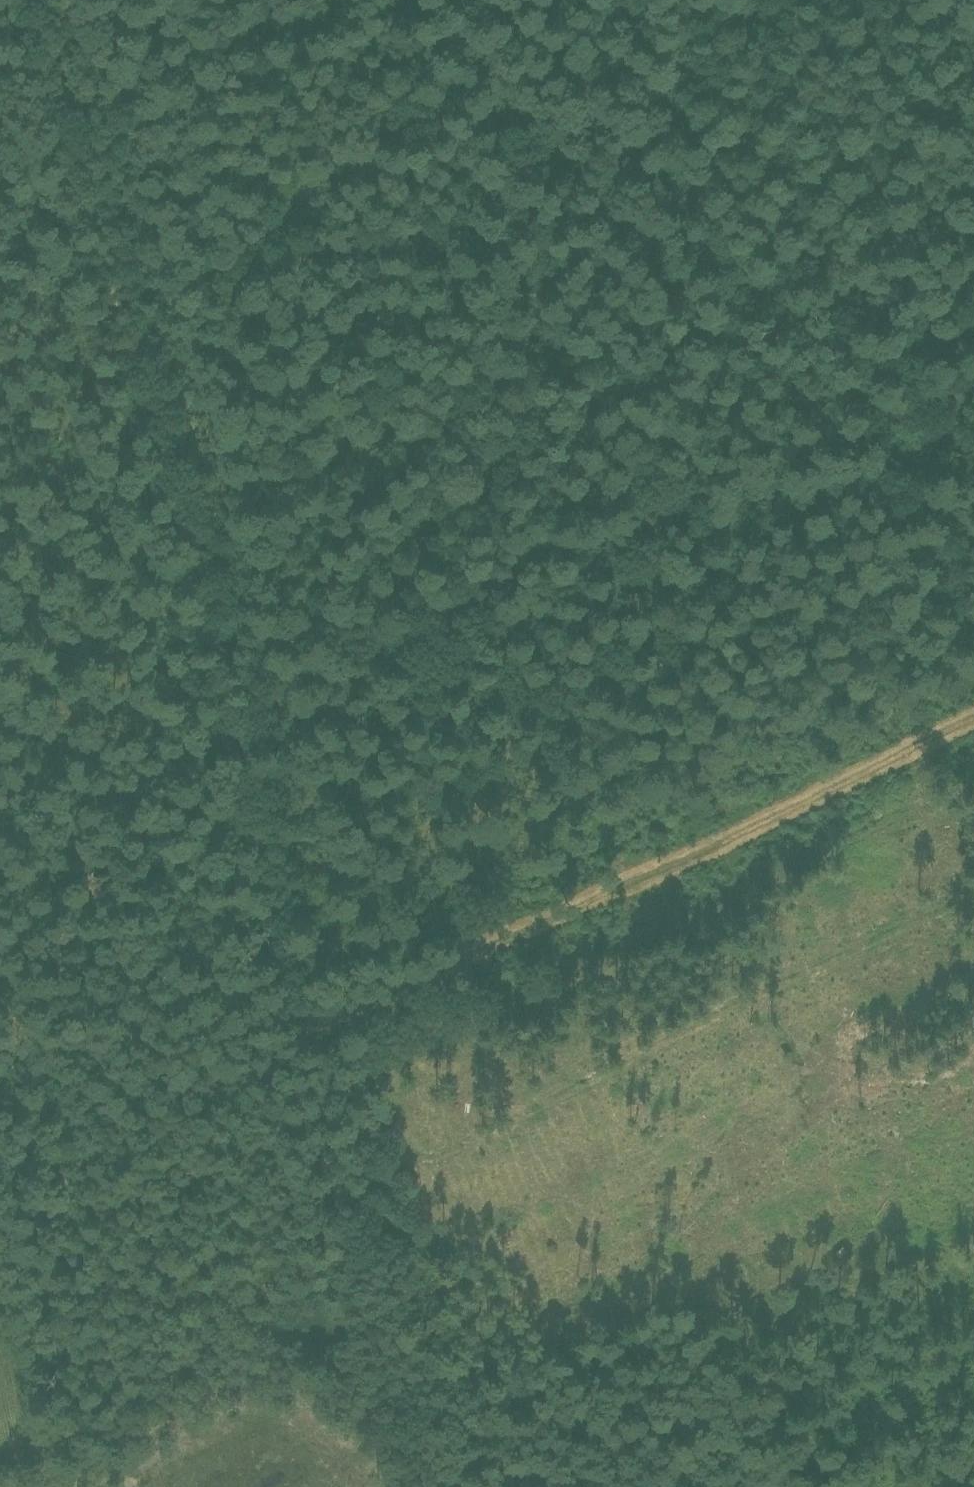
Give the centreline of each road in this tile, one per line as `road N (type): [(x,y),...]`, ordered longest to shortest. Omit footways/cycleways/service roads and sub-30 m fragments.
road 1 (track): [(307,1028),(973,718)]

